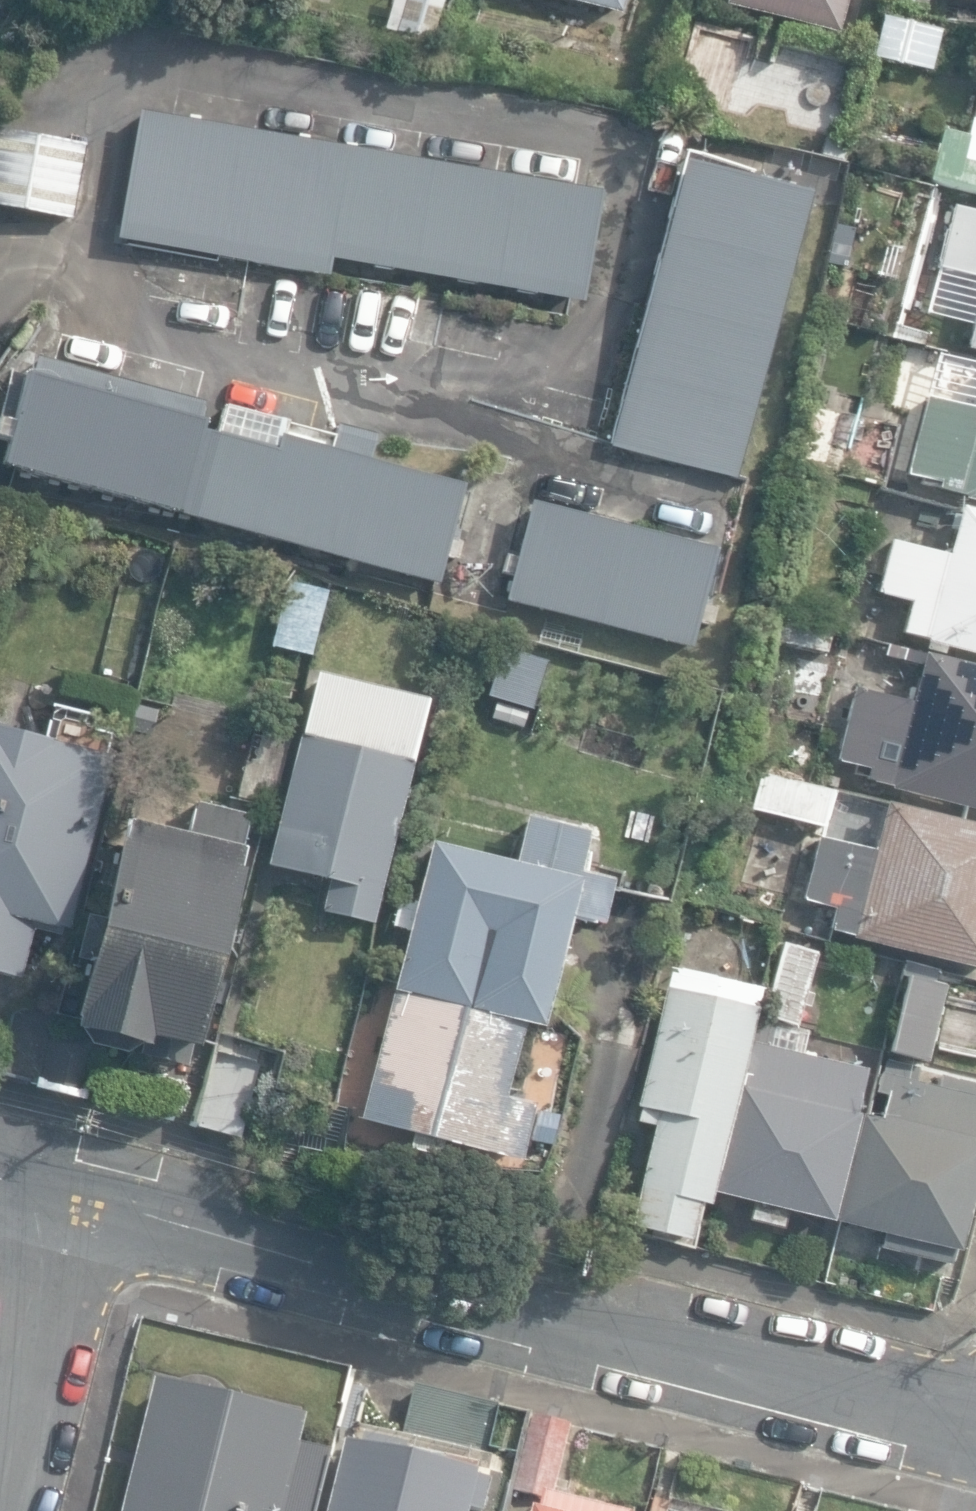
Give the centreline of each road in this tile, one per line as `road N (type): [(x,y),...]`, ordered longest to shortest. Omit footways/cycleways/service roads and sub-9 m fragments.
road 1 (residential): [(71,1199),(975,1423)]
road 2 (residential): [(0,1493),(71,1199)]

